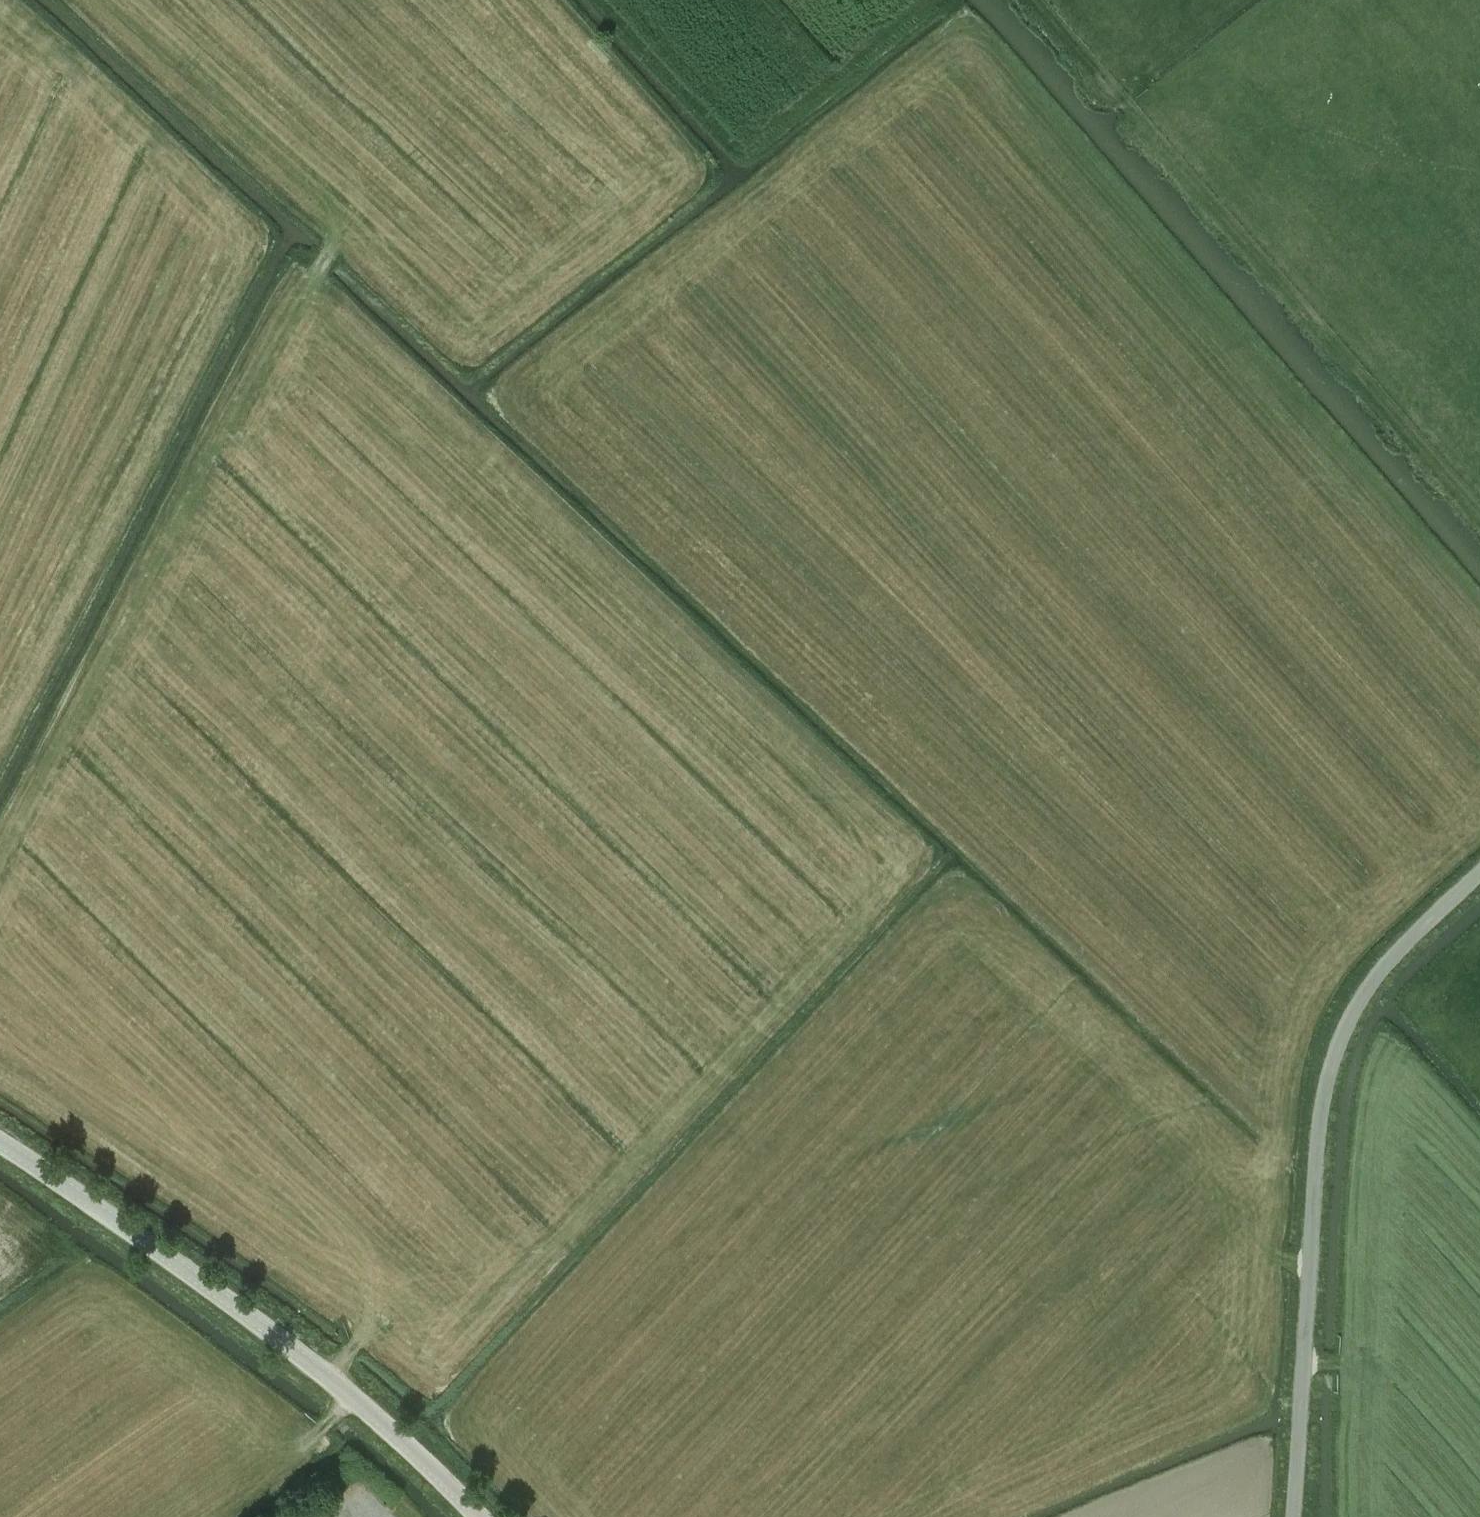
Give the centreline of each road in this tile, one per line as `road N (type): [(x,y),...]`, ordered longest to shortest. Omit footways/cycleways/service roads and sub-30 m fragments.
road 1 (unclassified): [(1292,1516),(1323,1118),(1338,1055),(1363,998),(1479,878)]
road 2 (tertiary): [(479,1516),(322,1374),(0,1144)]

